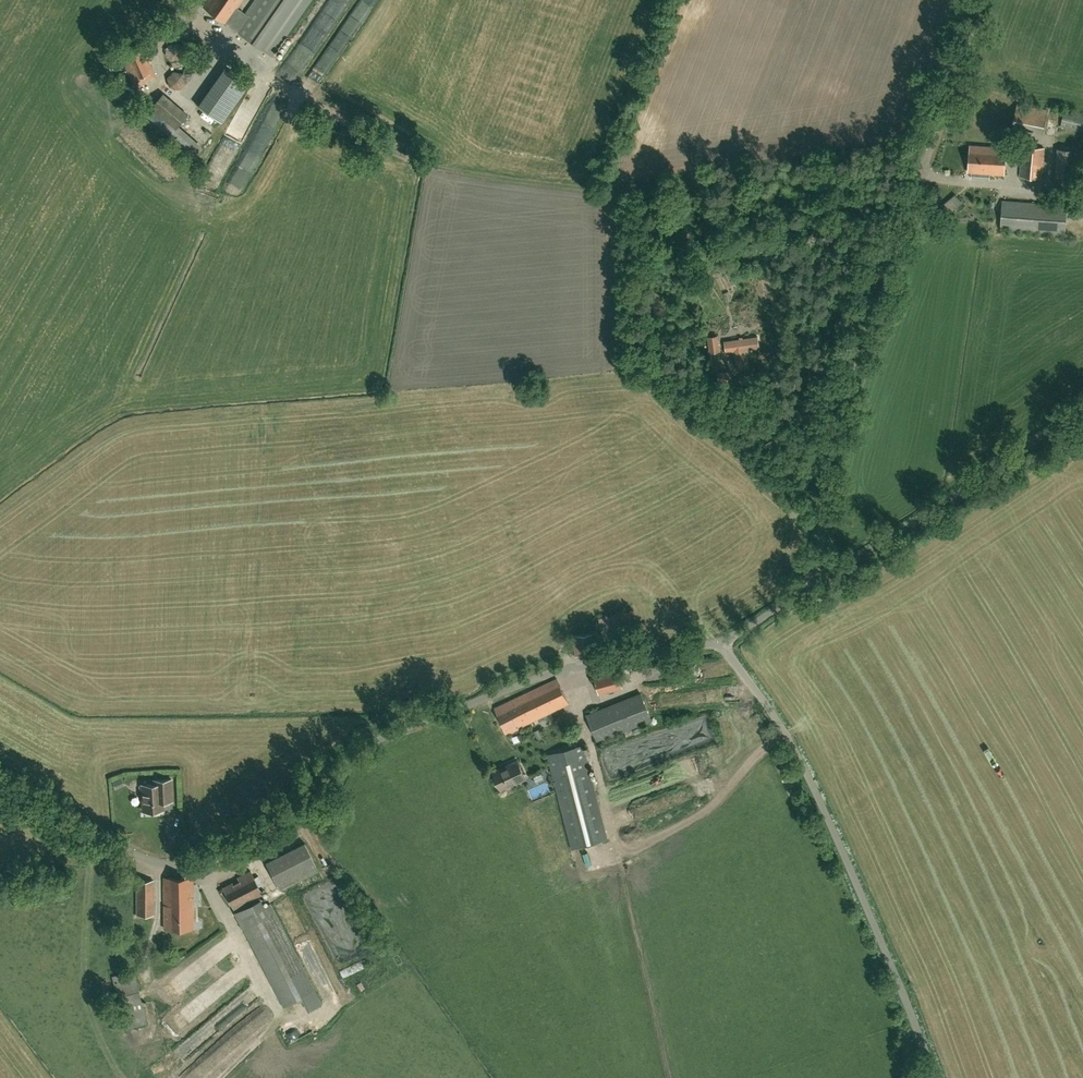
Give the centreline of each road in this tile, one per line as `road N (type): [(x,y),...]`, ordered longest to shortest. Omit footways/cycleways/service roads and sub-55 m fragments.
road 1 (unclassified): [(725,643),(557,673),(402,731),(198,861),(141,858),(0,779)]
road 2 (unclassified): [(725,643),(816,586),(857,384),(982,0)]
road 3 (unclassified): [(937,1077),(894,962),(785,729),(725,643)]

